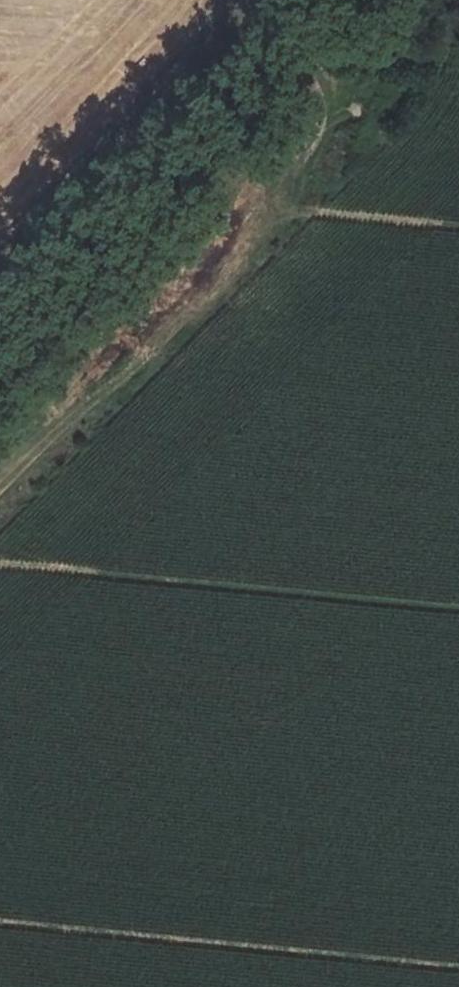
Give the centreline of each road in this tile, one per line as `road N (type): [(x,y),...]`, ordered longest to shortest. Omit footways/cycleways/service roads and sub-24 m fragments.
road 1 (track): [(0,344),(335,0)]

